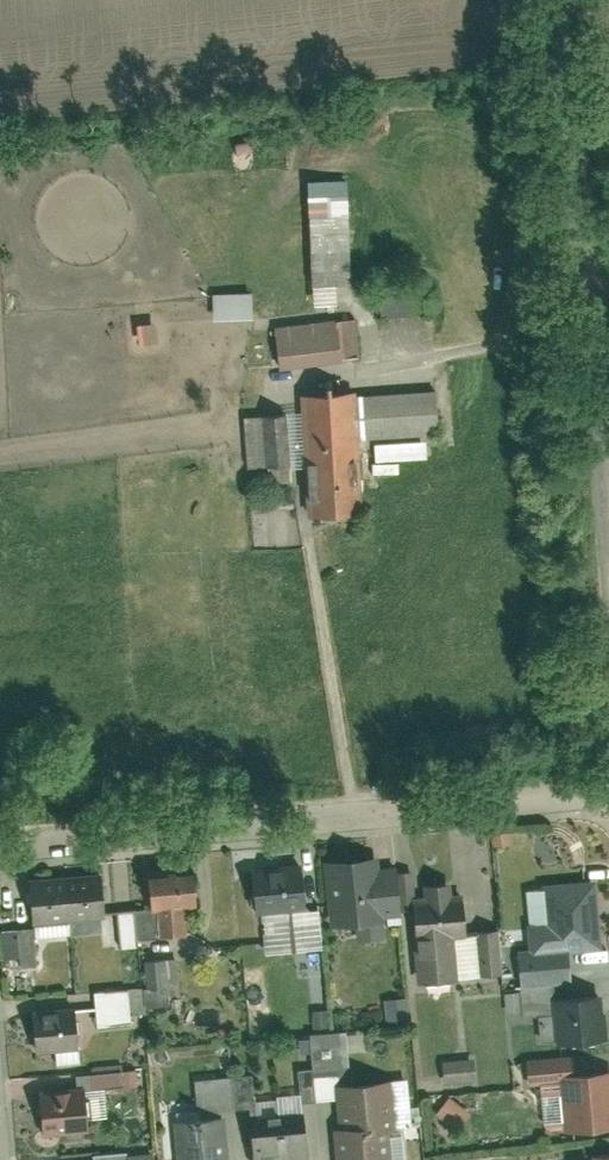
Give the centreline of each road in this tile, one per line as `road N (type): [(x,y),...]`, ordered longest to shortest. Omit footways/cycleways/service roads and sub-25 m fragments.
road 1 (residential): [(608,791),(0,847)]
road 2 (residential): [(608,452),(566,0)]

